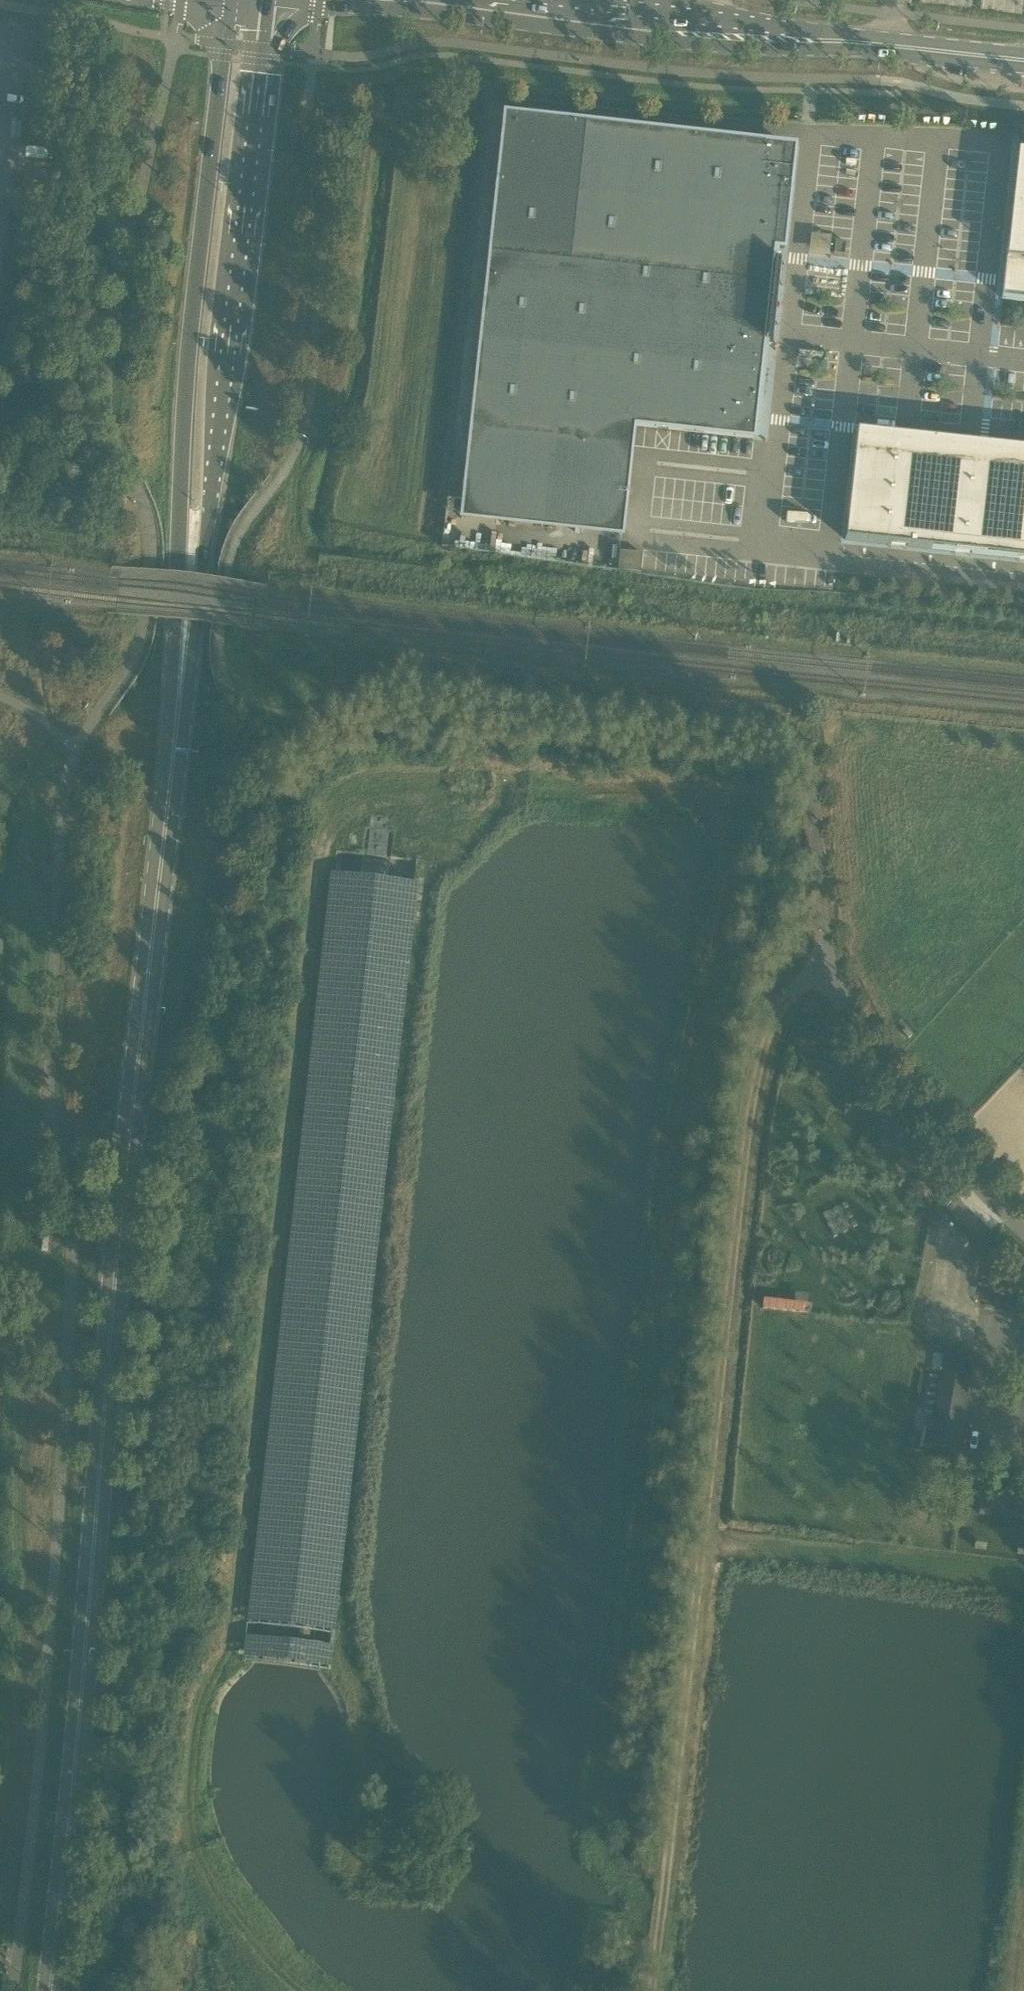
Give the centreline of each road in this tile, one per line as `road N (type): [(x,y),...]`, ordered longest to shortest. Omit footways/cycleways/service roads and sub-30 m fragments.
road 1 (primary): [(49,1990),(182,670)]
road 2 (primary): [(182,670),(215,474),(270,0)]
road 3 (primary): [(231,0),(183,463),(182,670)]
road 4 (primary): [(1023,61),(426,0)]
road 5 (unclassified): [(637,535),(1023,578)]
road 6 (unclassified): [(1023,1232),(869,1051),(827,962),(823,932)]

